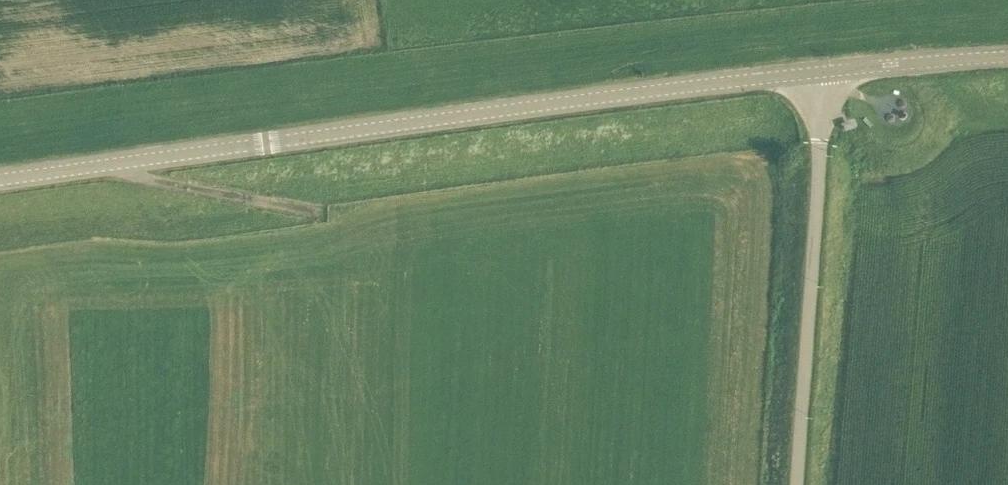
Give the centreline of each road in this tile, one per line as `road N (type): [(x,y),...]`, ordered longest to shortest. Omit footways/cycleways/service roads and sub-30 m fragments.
road 1 (tertiary): [(0,180),(825,70)]
road 2 (unclassified): [(795,484),(825,70)]
road 3 (tertiary): [(1007,58),(825,70)]

